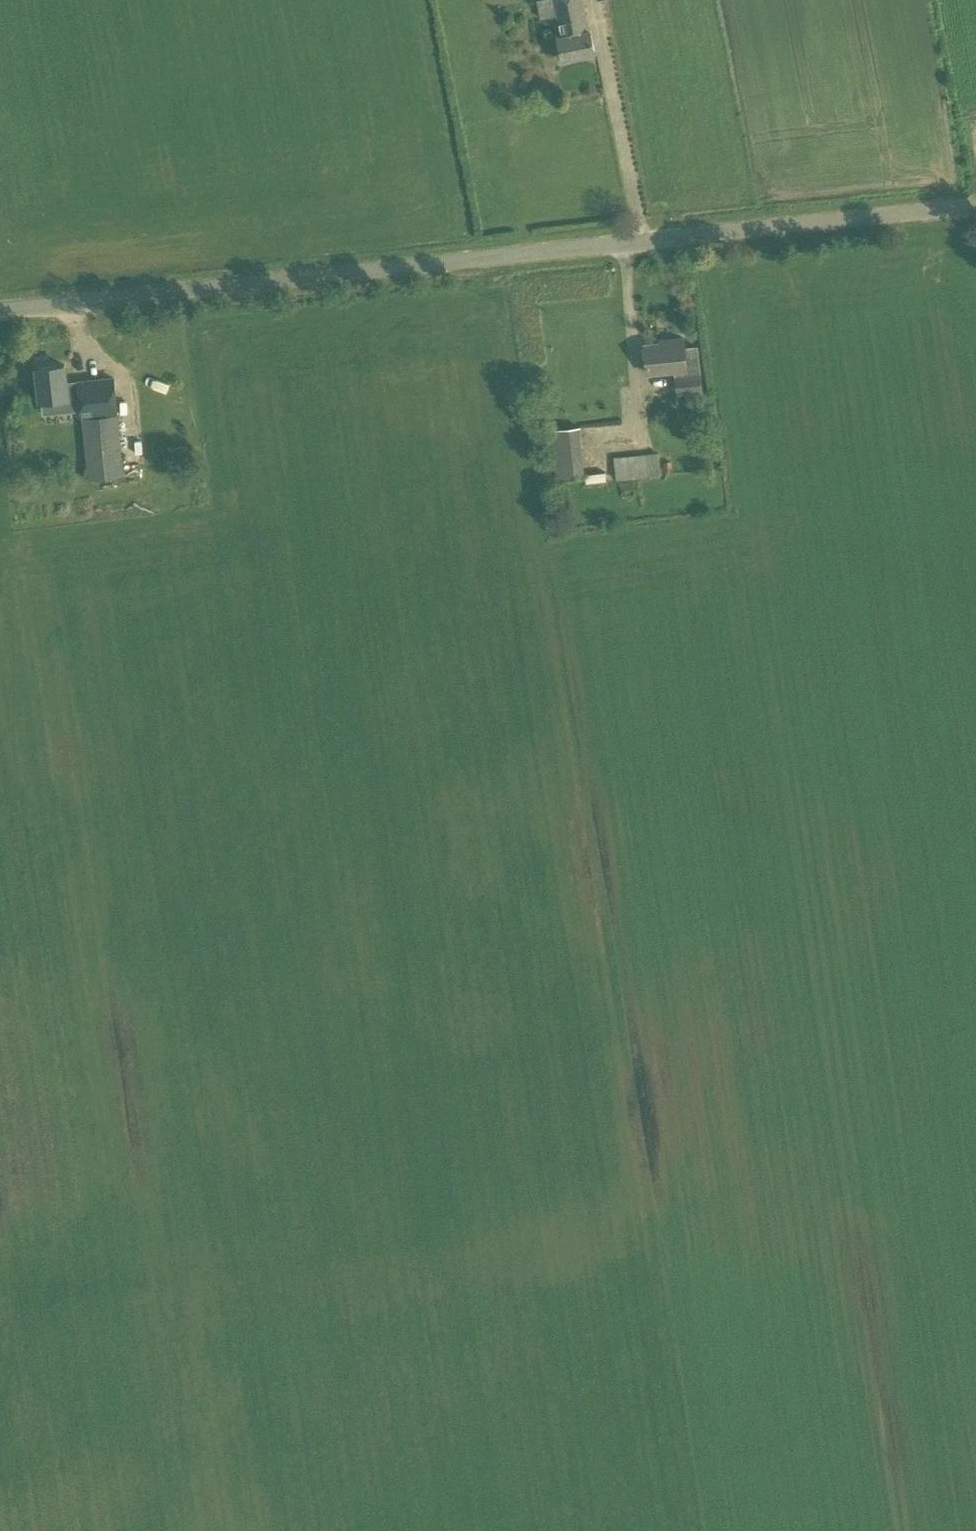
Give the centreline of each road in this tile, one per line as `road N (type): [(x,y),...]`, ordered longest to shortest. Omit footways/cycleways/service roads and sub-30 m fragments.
road 1 (unclassified): [(0,313),(975,208)]

